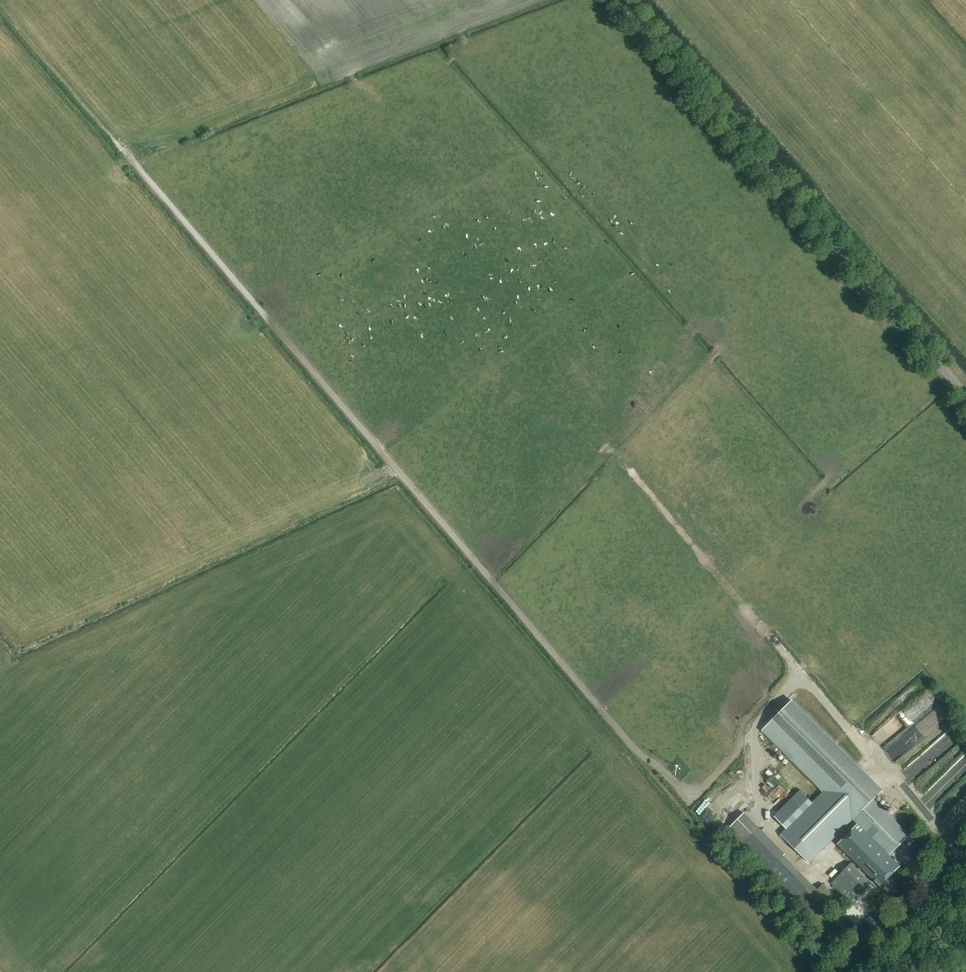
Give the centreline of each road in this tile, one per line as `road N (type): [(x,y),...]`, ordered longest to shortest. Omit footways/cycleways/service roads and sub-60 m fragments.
road 1 (unclassified): [(965,395),(622,0)]
road 2 (primary): [(881,971),(965,884)]

